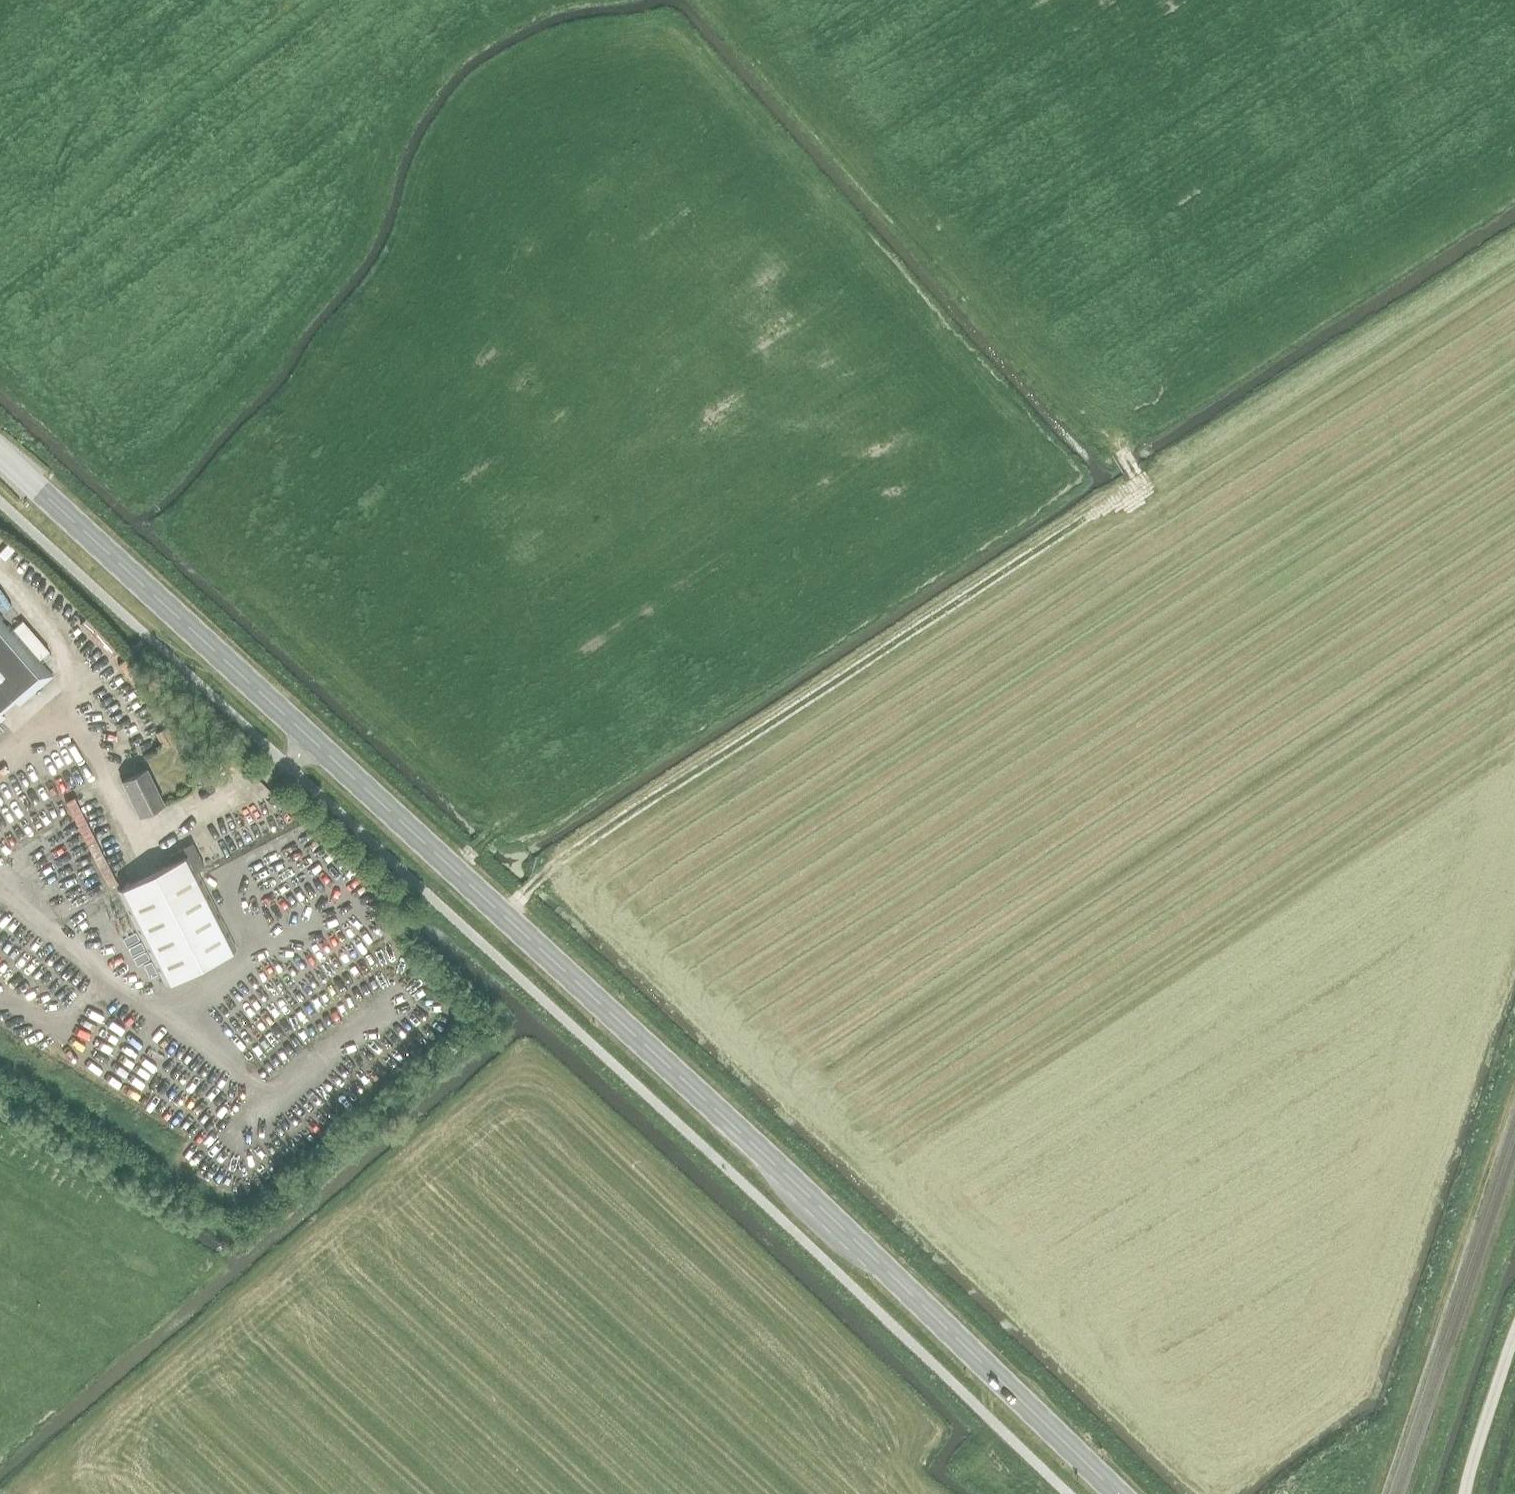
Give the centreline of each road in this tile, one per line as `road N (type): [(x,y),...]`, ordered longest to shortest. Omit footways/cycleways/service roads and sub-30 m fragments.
road 1 (primary): [(1119,1493),(728,1121),(0,452)]
road 2 (track): [(504,916),(545,874),(722,754),(1140,484),(1123,452)]

